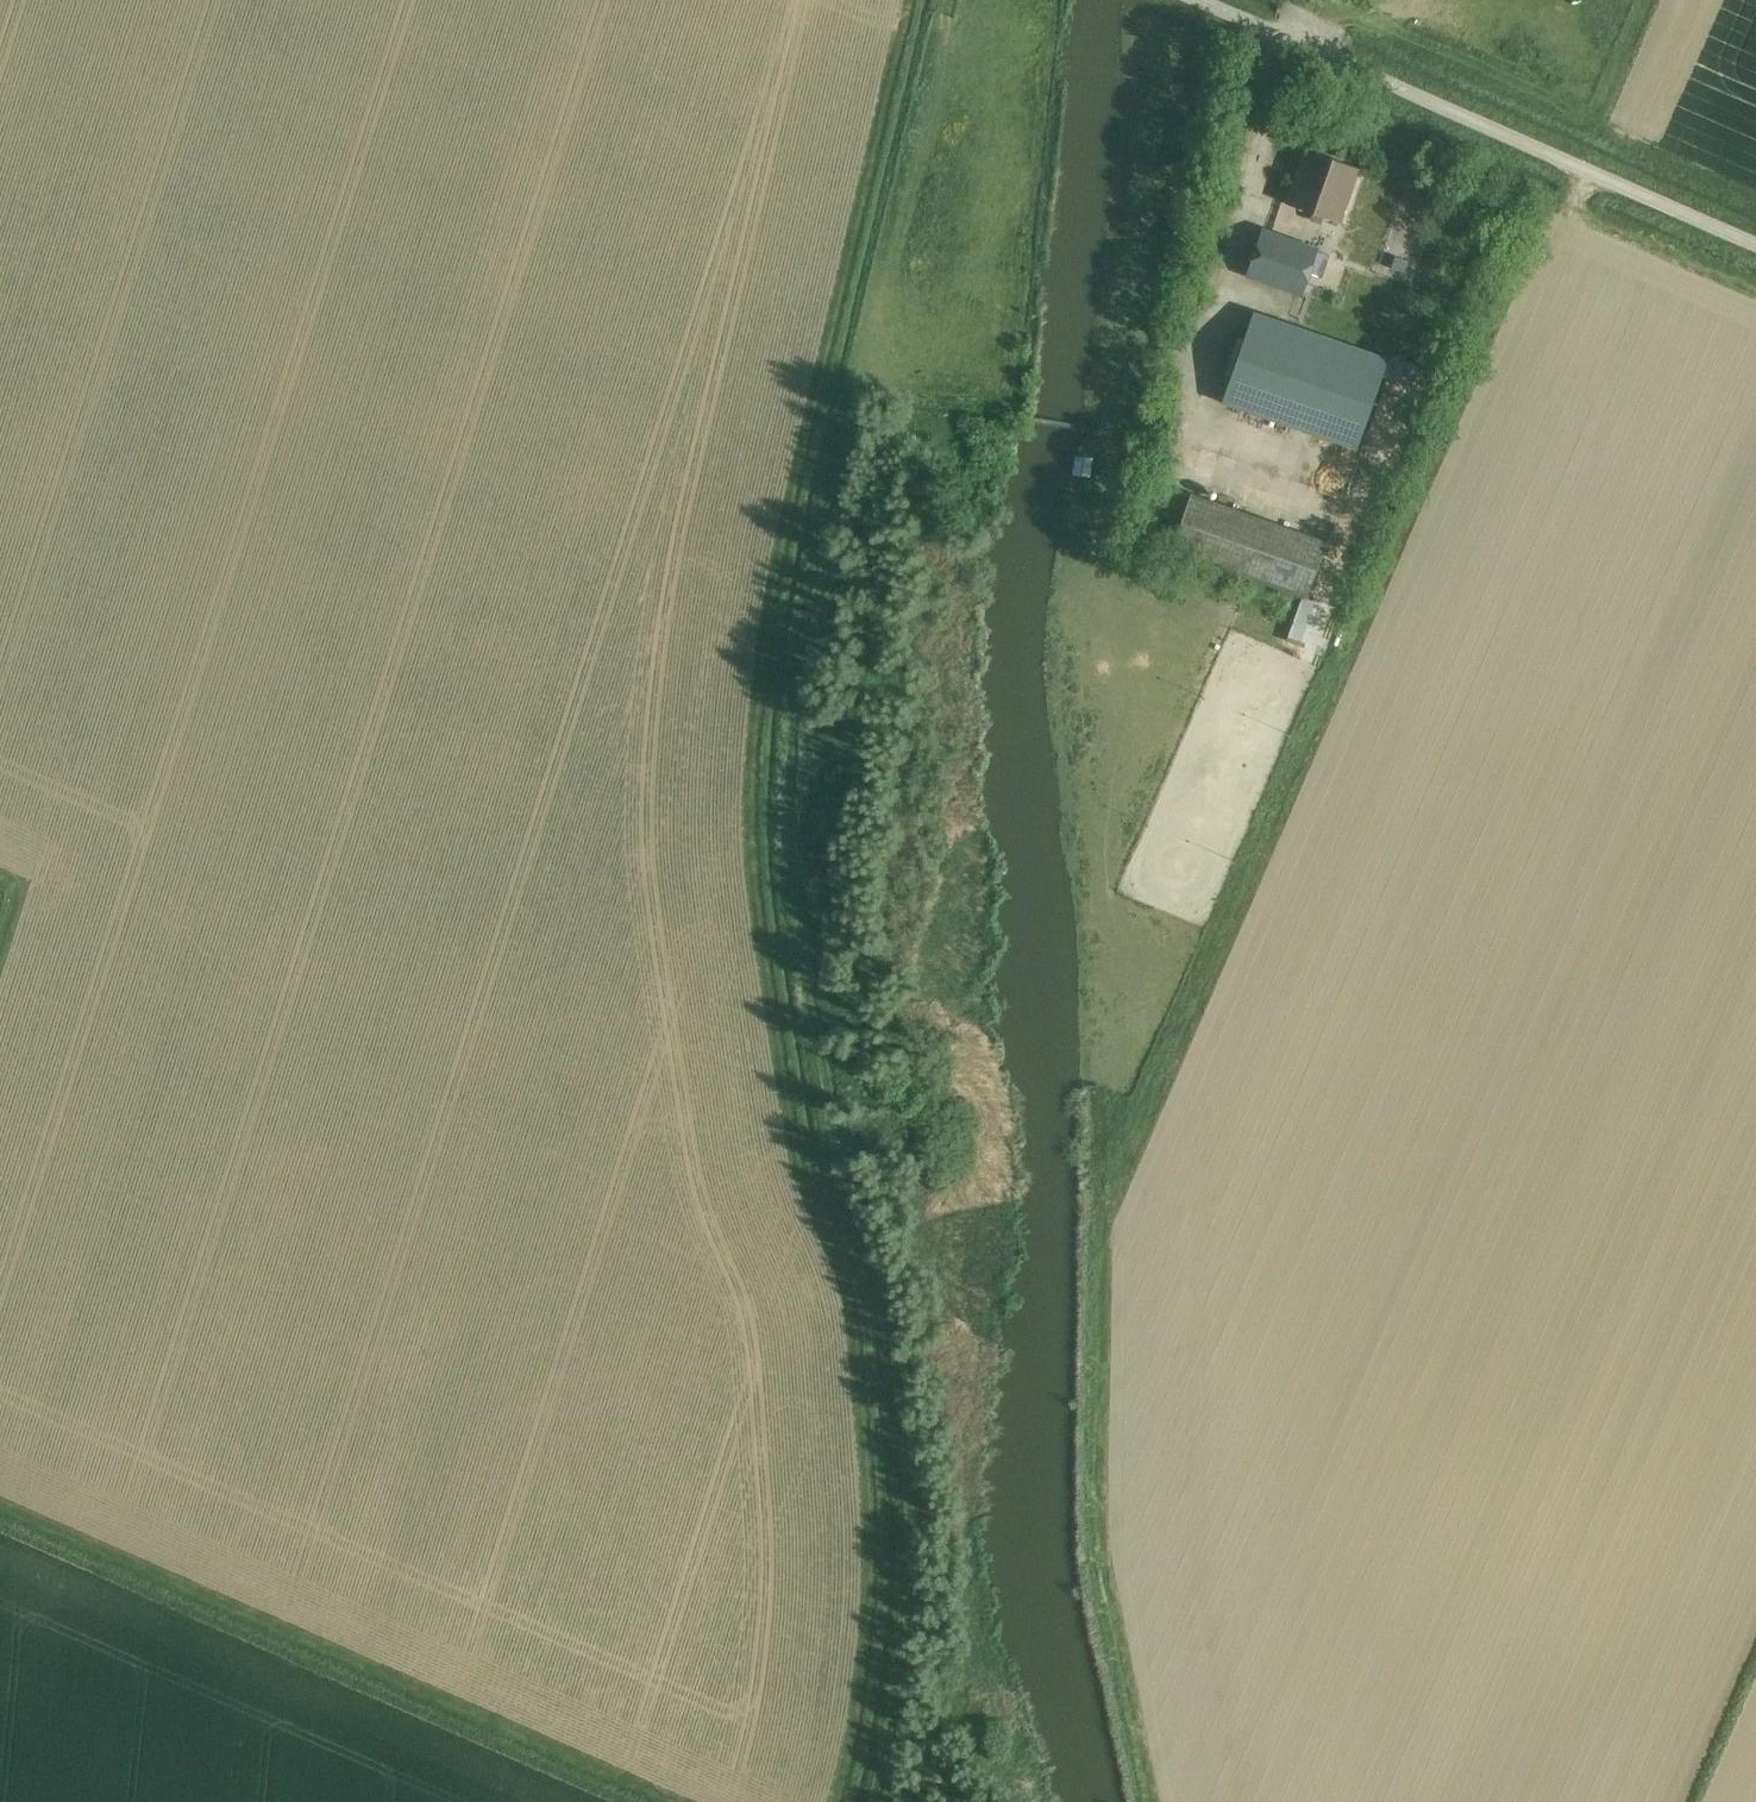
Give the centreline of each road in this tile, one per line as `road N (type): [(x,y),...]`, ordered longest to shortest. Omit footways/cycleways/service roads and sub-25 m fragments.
road 1 (unclassified): [(1755,244),(1196,0)]

